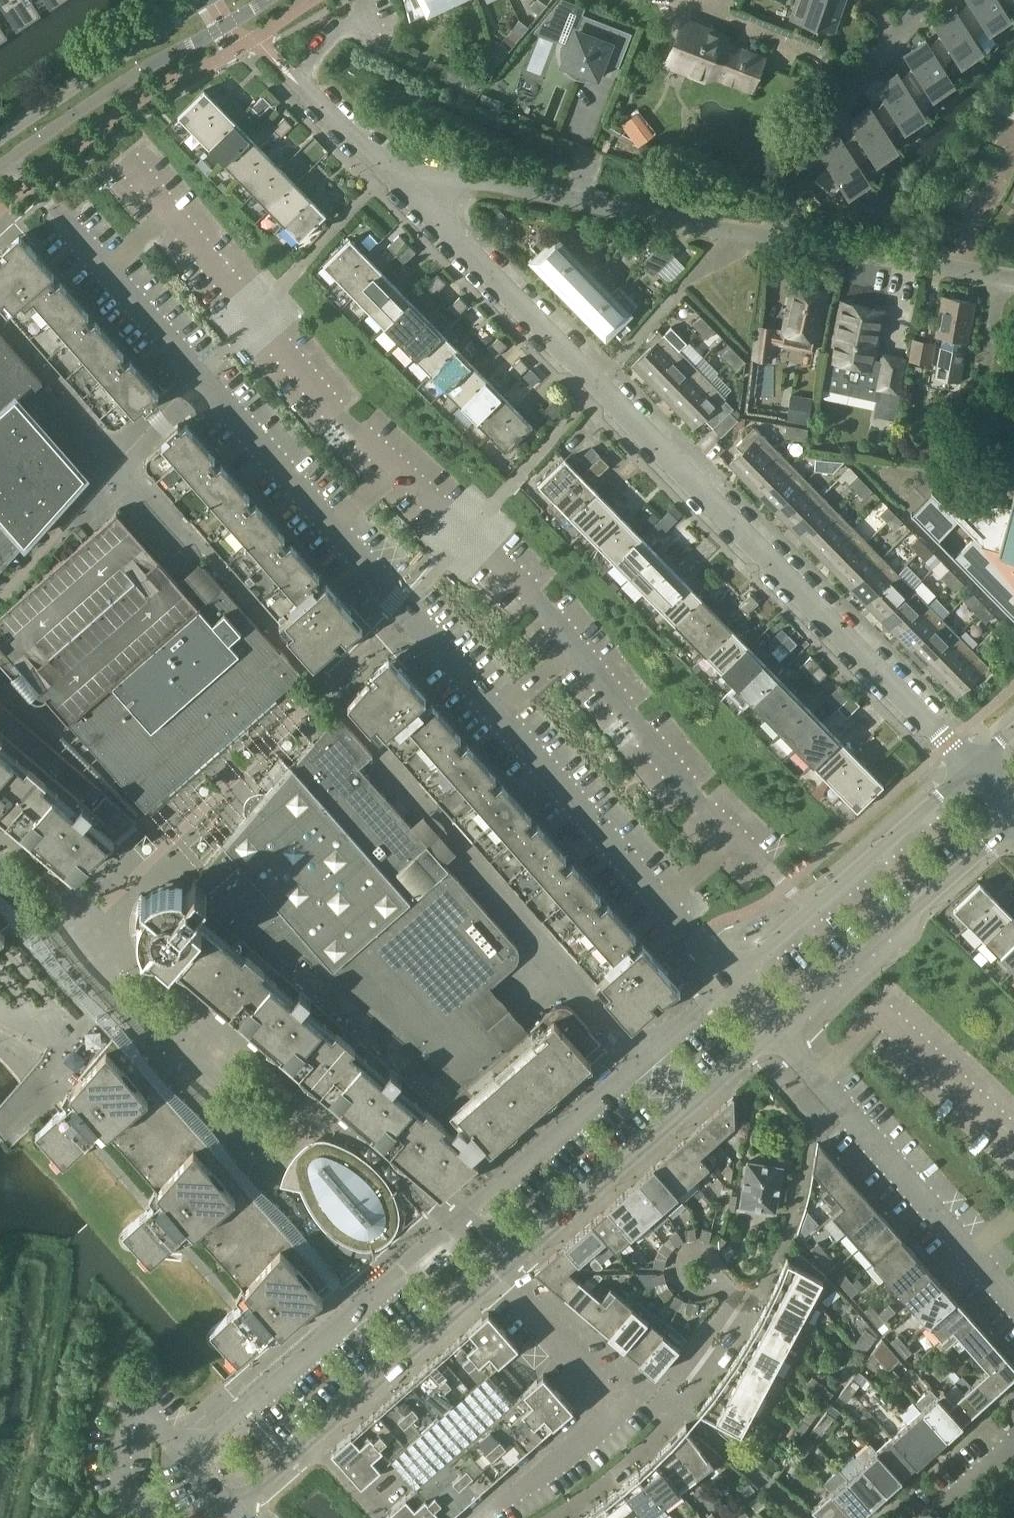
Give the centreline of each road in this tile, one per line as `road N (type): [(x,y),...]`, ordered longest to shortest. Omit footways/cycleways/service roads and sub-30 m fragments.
road 1 (residential): [(973,766),(407,191)]
road 2 (unclassified): [(477,1517),(638,1381),(510,1265)]
road 3 (residential): [(407,191),(468,178),(776,238)]
road 4 (unclassified): [(233,1509),(510,1265)]
road 5 (unclassified): [(465,1215),(187,1457)]
road 6 (residential): [(1013,1302),(776,1031)]
road 7 (unclassified): [(732,981),(465,1215)]
road 8 (unclassified): [(510,1265),(776,1031)]
road 9 (unclassified): [(973,766),(732,981)]
road 10 (unclassified): [(776,1031),(1013,824)]
road 11 (tertiary): [(10,160),(264,0)]
road 12 (tertiary): [(205,0),(0,138)]
road 13 (residential): [(776,238),(1013,277)]
road 14 (residential): [(776,238),(801,149),(892,42)]
road 15 (unclassified): [(187,1457),(140,1406),(131,1408),(119,1465),(138,1517)]
road 16 (residential): [(407,191),(296,80)]

